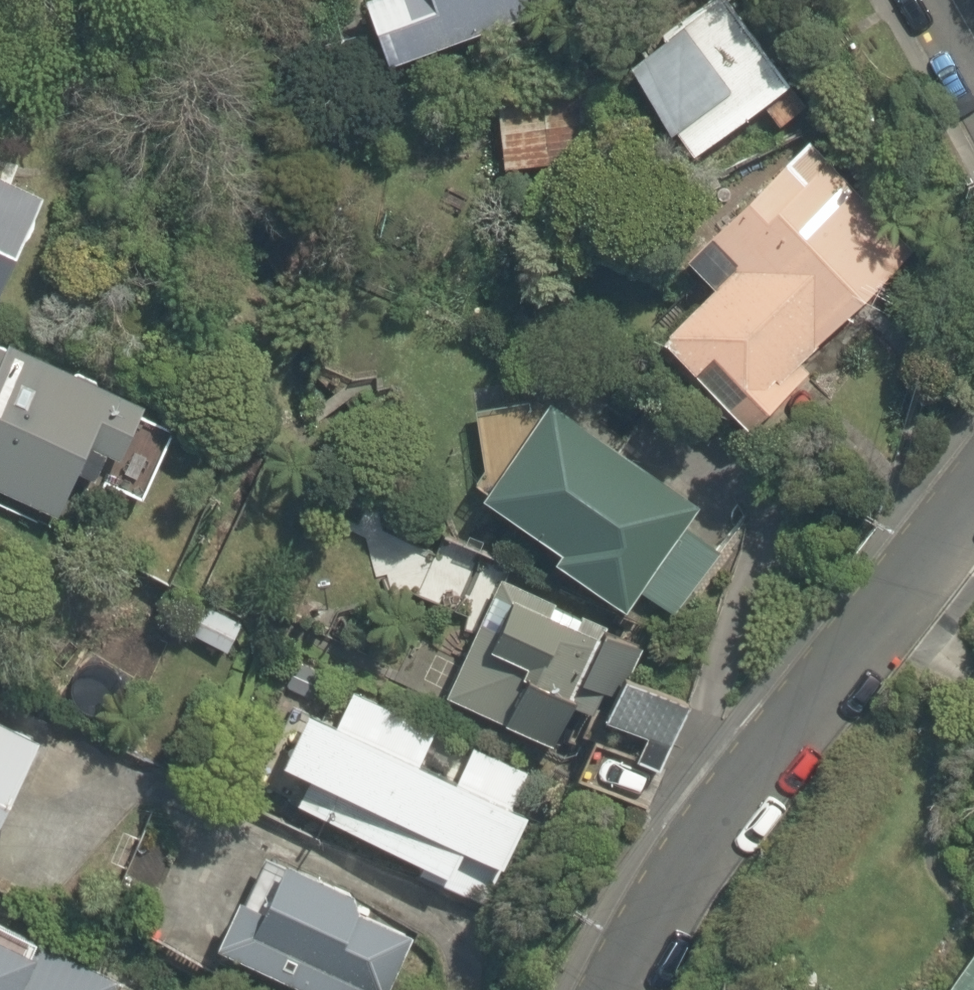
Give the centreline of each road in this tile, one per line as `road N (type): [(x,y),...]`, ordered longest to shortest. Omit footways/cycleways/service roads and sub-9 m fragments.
road 1 (residential): [(973,504),(622,989)]

